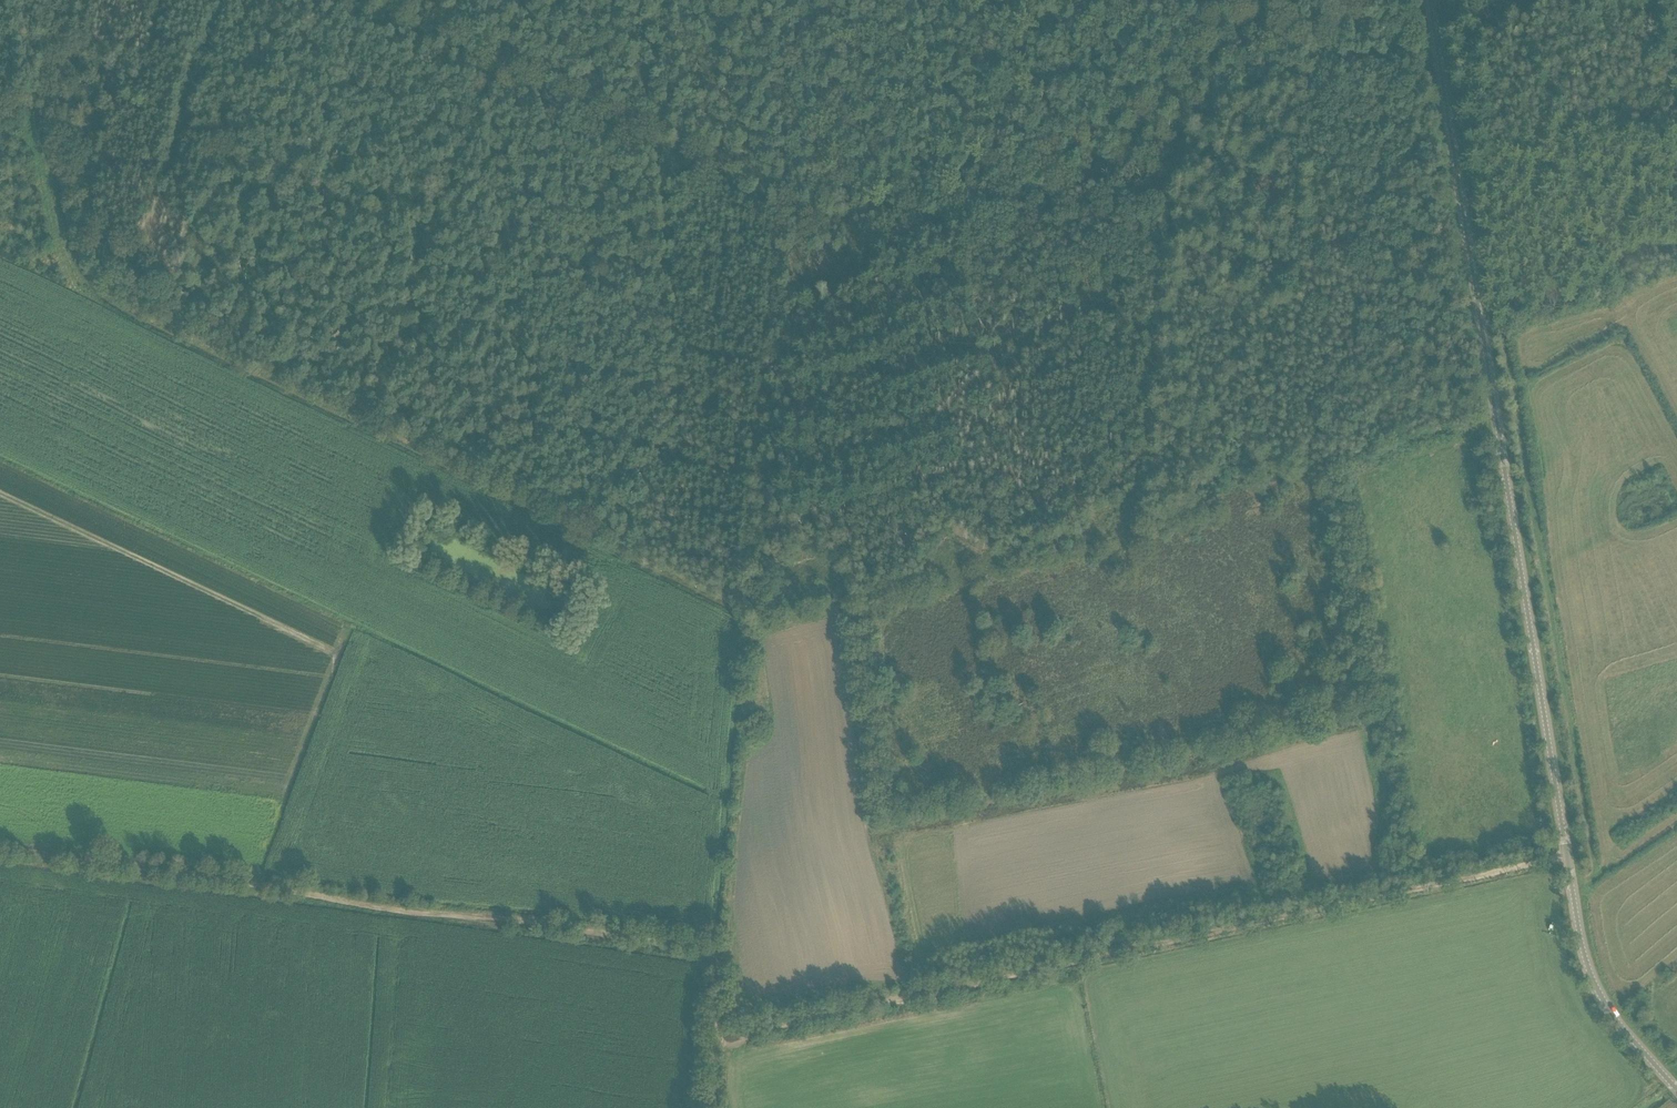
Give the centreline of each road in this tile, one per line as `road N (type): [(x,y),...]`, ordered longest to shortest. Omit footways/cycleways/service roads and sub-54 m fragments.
road 1 (tertiary): [(1676,1091),(1610,1022),(1581,964),(1429,0)]
road 2 (track): [(725,1036),(1562,860)]
road 3 (track): [(0,855),(707,953),(721,959),(726,973),(725,1036)]

